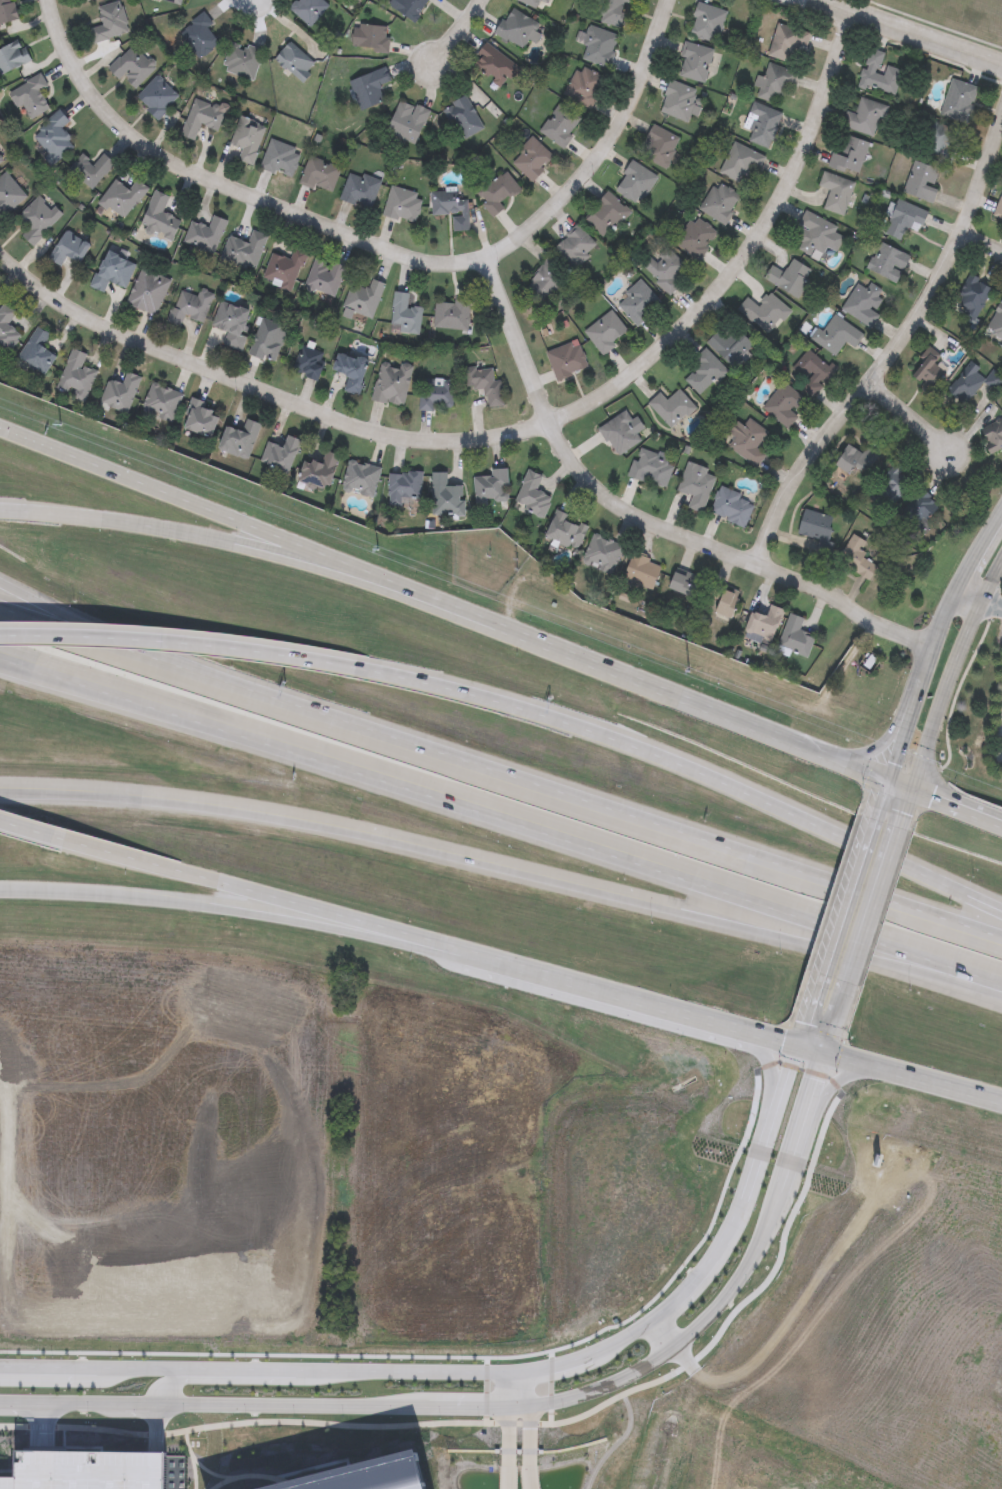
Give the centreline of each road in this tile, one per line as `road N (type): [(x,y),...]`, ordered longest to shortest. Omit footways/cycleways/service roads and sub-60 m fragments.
road 1 (residential): [(0,256),(90,322),(382,435),(455,441),(511,433),(578,411),(613,388),(740,264),(803,155),(852,13)]
road 2 (motorway): [(0,657),(1001,991)]
road 3 (motorway): [(0,792),(189,802),(328,826),(1001,992)]
road 4 (secondary): [(63,840),(1001,1103)]
road 5 (tertiary): [(791,1047),(743,1187),(693,1272),(658,1311),(577,1360),(510,1371),(0,1368)]
road 6 (secondary): [(878,777),(0,428)]
road 7 (residential): [(49,0),(67,59),(89,93),(164,162),(404,255),(468,263),(526,230),(602,153),(630,106),(669,0)]
road 8 (tertiary): [(158,1408),(485,1415),(589,1401),(636,1381),(719,1309),(754,1258),(830,1060)]
road 9 (motorway): [(1001,907),(669,759),(501,702),(190,640)]
road 10 (motorway): [(1001,946),(190,677)]
road 11 (residential): [(936,646),(600,493),(548,419),(487,257)]
road 12 (residential): [(757,566),(781,499),(943,273),(1001,122)]
road 13 (secondary): [(0,894),(268,914),(502,963)]
road 14 (secondary): [(398,585),(211,538),(0,511)]
road 15 (secondary): [(906,831),(986,604)]
road 16 (secondary): [(866,816),(801,1020)]
road 17 (motorway): [(190,677),(0,585)]
road 18 (secondary): [(840,1029),(906,831)]
road 19 (motorway): [(190,677),(0,611)]
road 20 (tertiary): [(1001,63),(813,0)]
road 21 (motorway): [(190,640),(0,635)]
road 22 (tertiary): [(0,1404),(158,1408)]
road 23 (secondary): [(1001,823),(878,777)]

